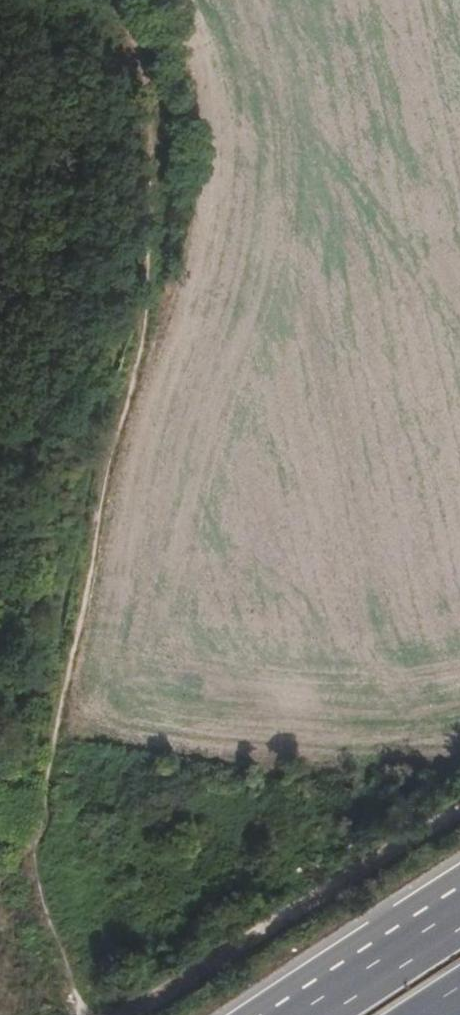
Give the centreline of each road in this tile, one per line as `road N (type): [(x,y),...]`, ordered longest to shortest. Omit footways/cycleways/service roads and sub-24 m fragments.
road 1 (track): [(100,0),(166,174),(146,363),(100,496),(25,844),(79,1014)]
road 2 (track): [(124,1014),(459,812)]
road 3 (trunk): [(459,909),(299,1014)]

